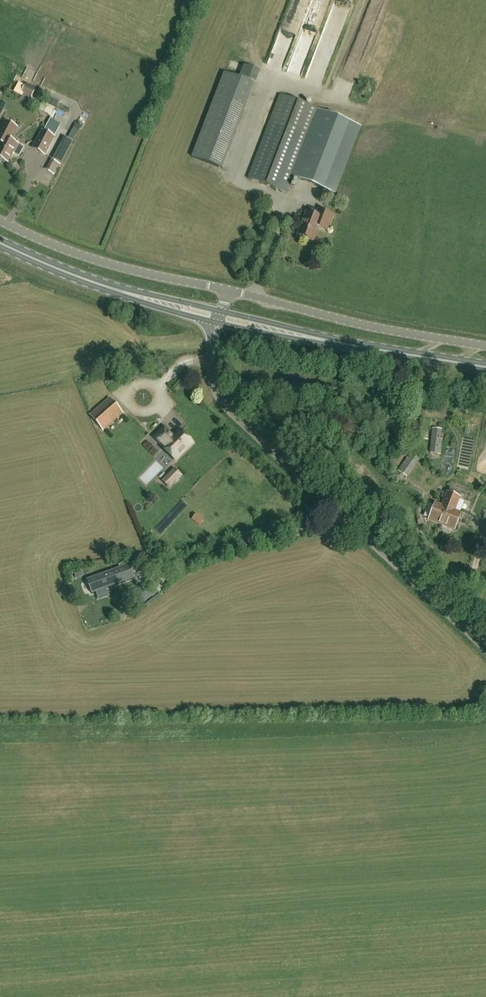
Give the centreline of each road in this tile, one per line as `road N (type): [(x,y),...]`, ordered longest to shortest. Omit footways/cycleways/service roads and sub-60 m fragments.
road 1 (unclassified): [(485,650),(226,406),(213,378),(219,318)]
road 2 (primary): [(485,368),(219,318)]
road 3 (unclassified): [(485,347),(228,291)]
road 4 (unclassified): [(228,291),(104,265),(0,222)]
road 5 (primary): [(219,318),(112,289),(0,244)]

